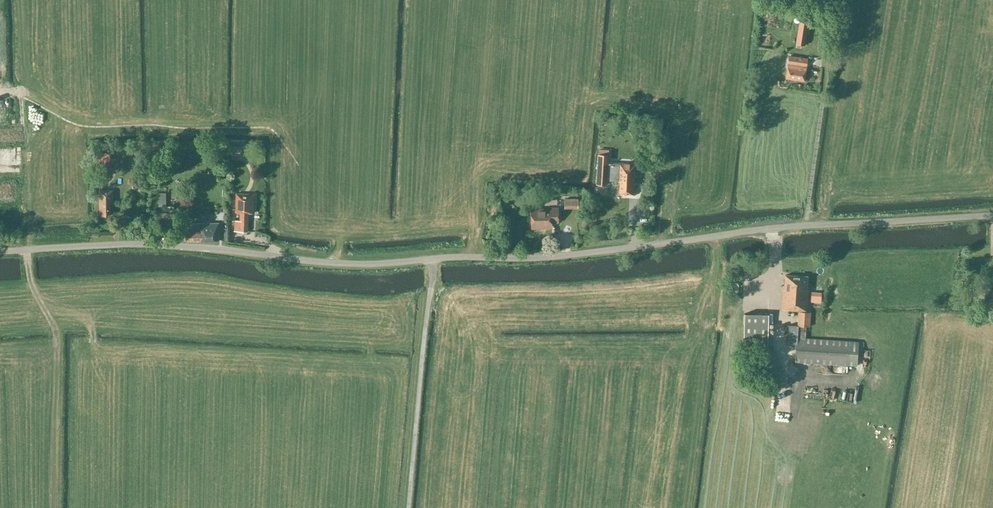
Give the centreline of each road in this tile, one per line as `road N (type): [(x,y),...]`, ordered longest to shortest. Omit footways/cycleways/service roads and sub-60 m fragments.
road 1 (unclassified): [(0,251),(136,244),(347,263),(531,258),(771,228),(992,215)]
road 2 (track): [(806,225),(823,99)]

